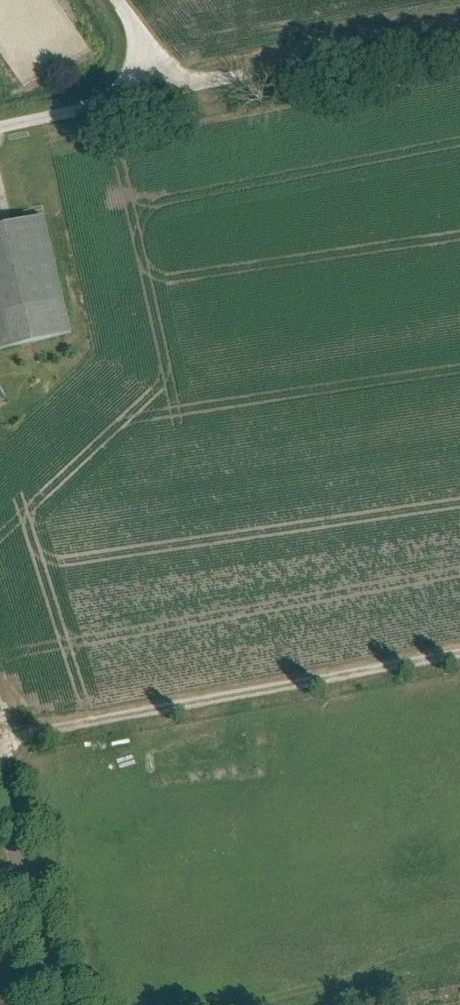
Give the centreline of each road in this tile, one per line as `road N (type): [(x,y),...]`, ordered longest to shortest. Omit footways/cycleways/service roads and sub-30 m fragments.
road 1 (track): [(0,735),(459,653)]
road 2 (track): [(459,29),(250,74)]
road 3 (tertiary): [(64,1004),(0,809)]
road 4 (unclassified): [(0,127),(156,93)]

